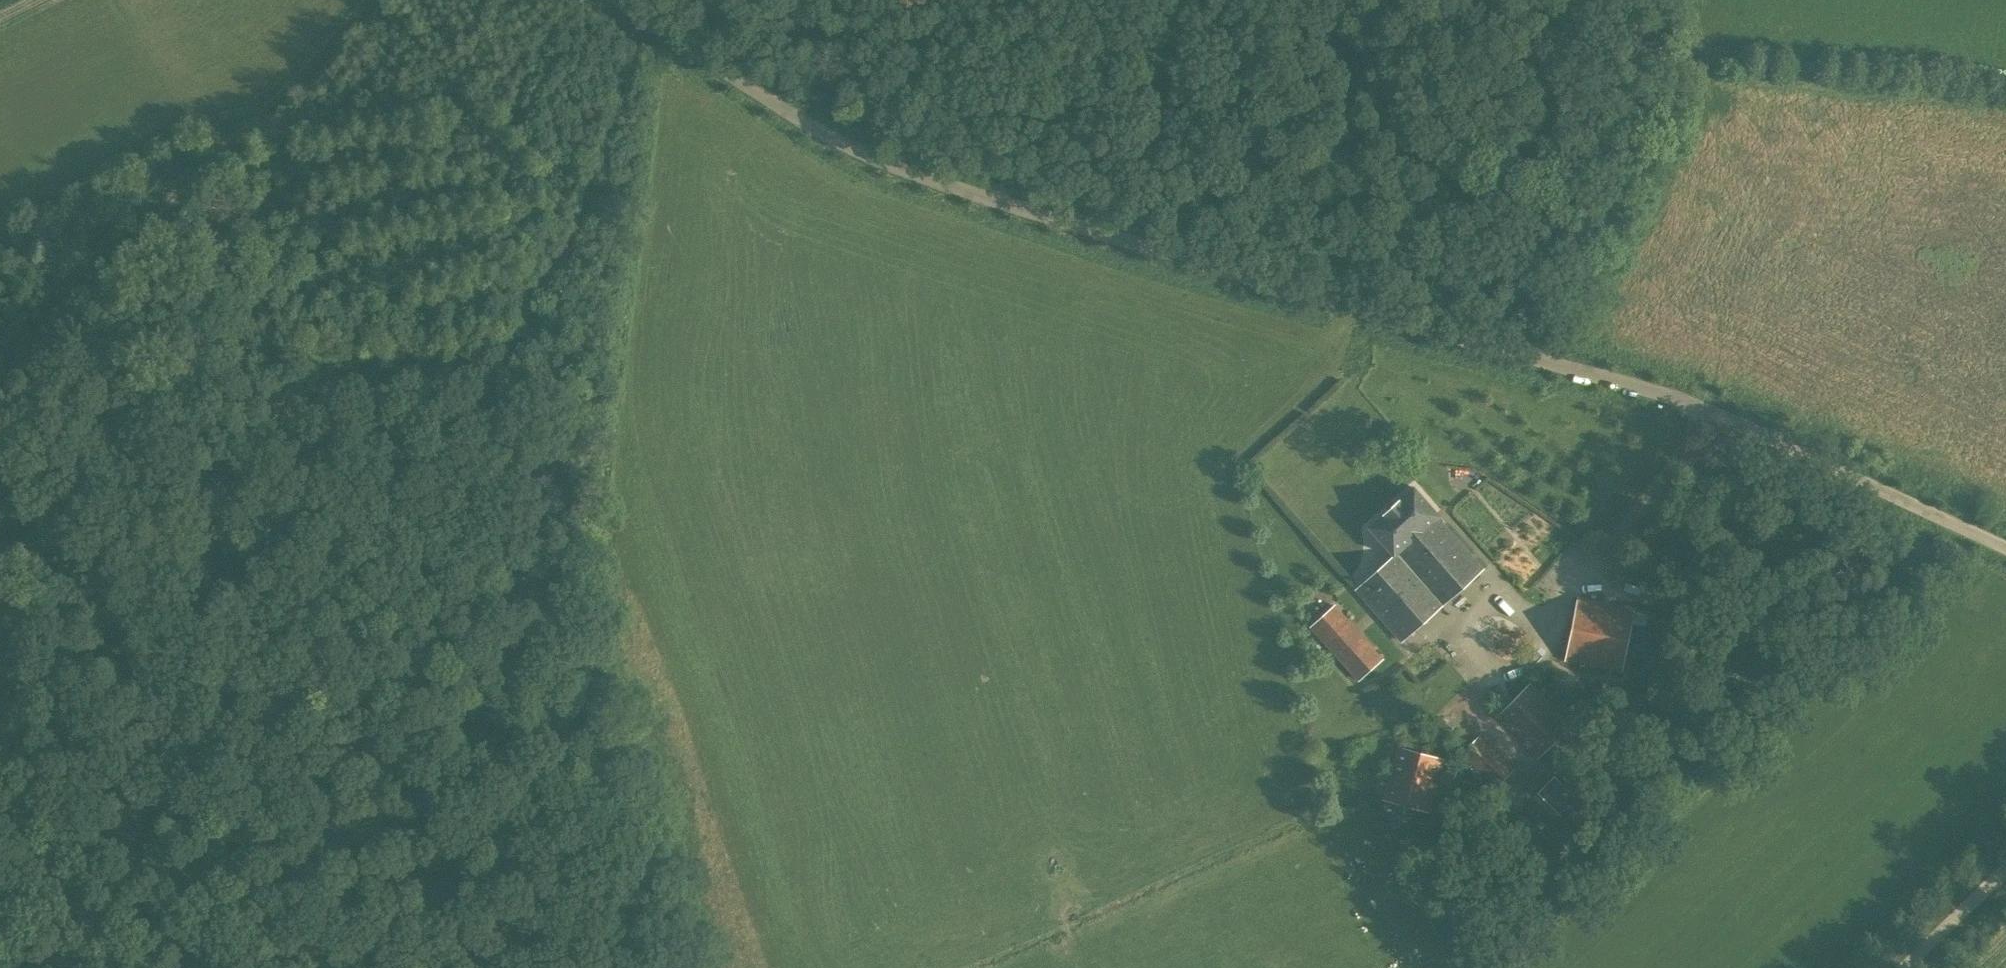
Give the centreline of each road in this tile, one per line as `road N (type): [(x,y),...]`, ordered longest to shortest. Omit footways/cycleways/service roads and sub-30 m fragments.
road 1 (unclassified): [(2005,551),(1714,414),(887,176),(801,131),(617,0)]
road 2 (unclassified): [(1900,967),(2005,859)]

